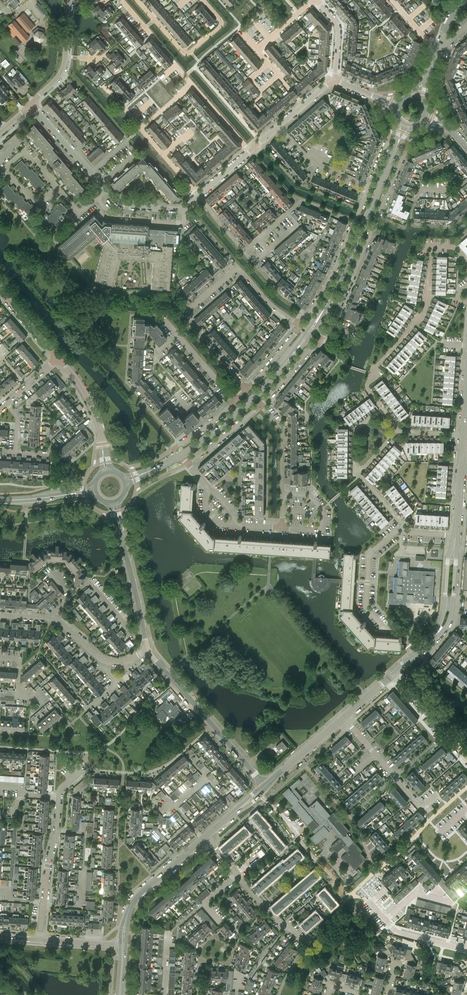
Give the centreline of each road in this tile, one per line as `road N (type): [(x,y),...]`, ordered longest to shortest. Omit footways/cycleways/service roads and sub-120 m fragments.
road 1 (residential): [(320,341),(405,153),(397,144)]
road 2 (tertiary): [(310,333),(397,144)]
road 3 (tertiary): [(266,786),(148,648)]
road 4 (residential): [(383,409),(367,384),(426,309),(431,254)]
road 5 (tertiary): [(180,456),(236,414),(310,333)]
road 6 (residential): [(234,524),(282,527),(282,433),(259,405)]
road 7 (residential): [(415,653),(399,629),(385,628),(366,606),(370,554),(402,532)]
road 8 (residential): [(298,324),(237,267),(183,316)]
road 9 (residential): [(466,949),(387,925),(368,905),(387,889)]
road 10 (tertiary): [(148,648),(119,527)]
road 11 (residential): [(32,109),(62,71),(70,0)]
road 12 (residential): [(154,19),(190,51),(220,25),(203,0)]

